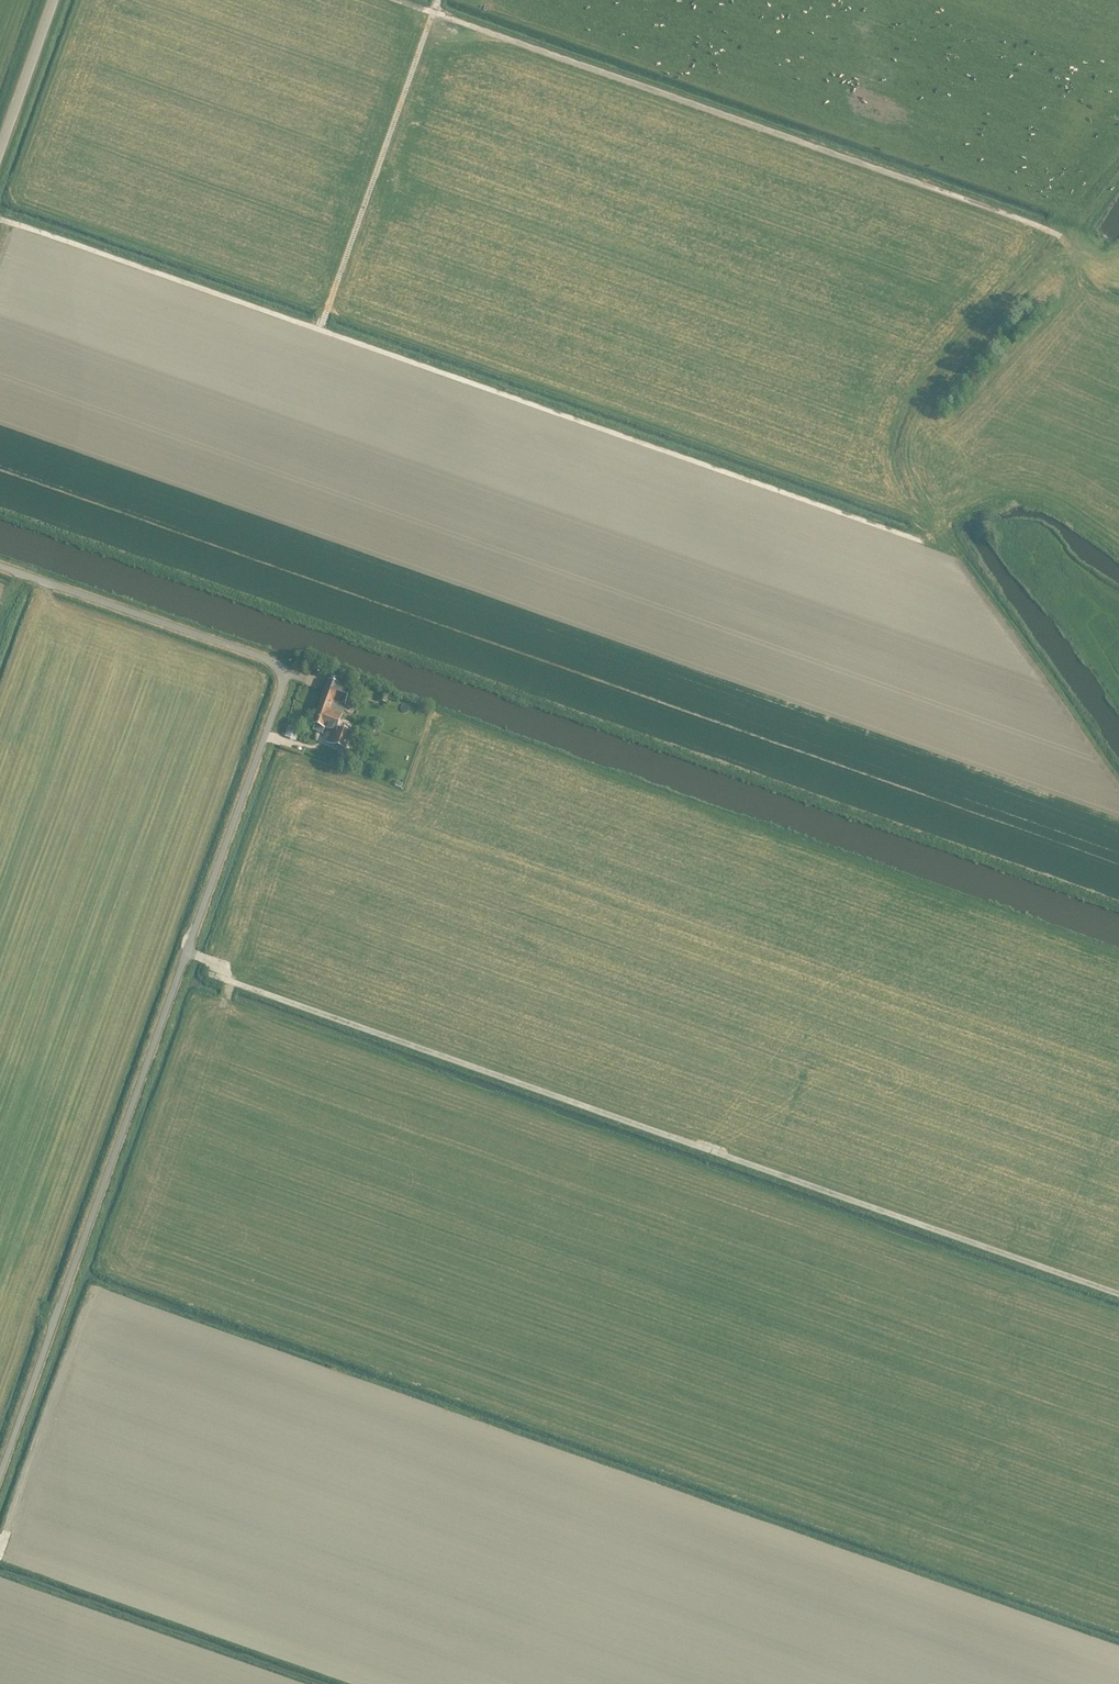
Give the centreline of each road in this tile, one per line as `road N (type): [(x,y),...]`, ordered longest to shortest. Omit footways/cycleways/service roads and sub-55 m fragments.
road 1 (unclassified): [(0,1472),(279,707),(284,665),(0,559)]
road 2 (track): [(1099,267),(1064,235),(433,8)]
road 3 (track): [(1118,171),(912,411),(907,456),(928,516)]
road 4 (track): [(436,0),(316,328)]
road 5 (unclassified): [(0,142),(51,0)]

